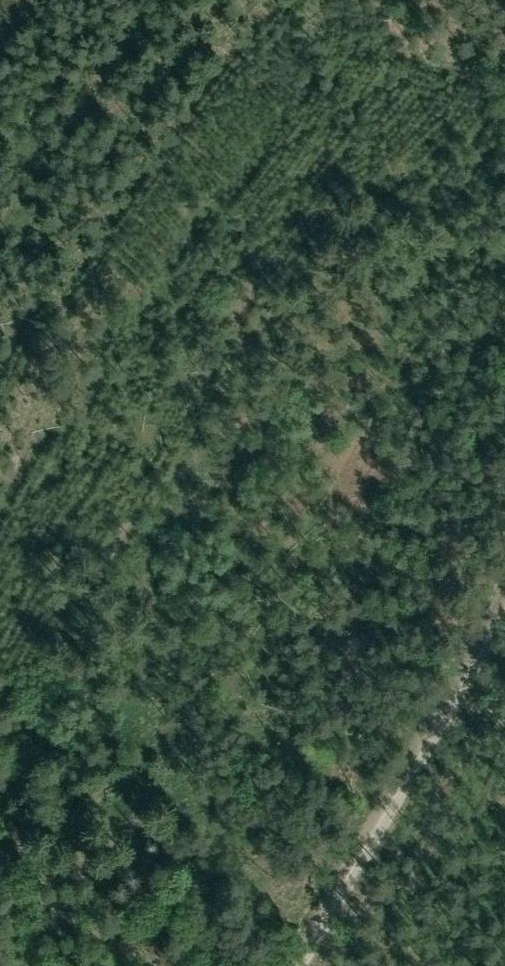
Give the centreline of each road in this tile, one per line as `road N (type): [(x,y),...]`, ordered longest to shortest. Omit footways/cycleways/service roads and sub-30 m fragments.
road 1 (track): [(154,965),(0,876)]

